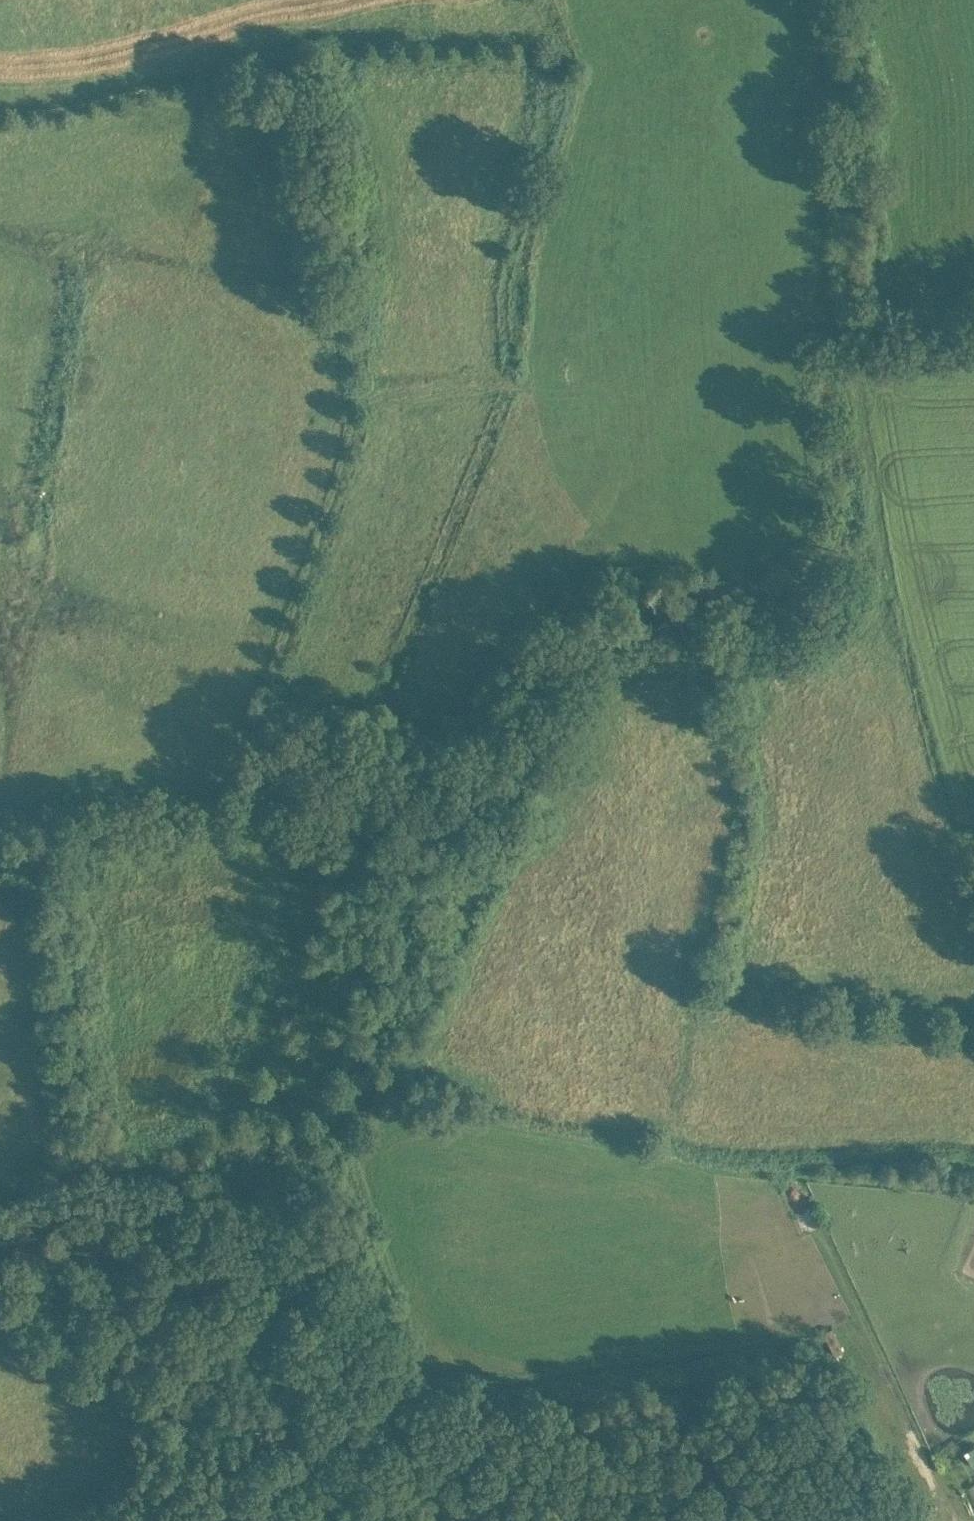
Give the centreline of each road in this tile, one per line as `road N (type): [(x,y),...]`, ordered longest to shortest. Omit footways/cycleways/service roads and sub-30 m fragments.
road 1 (track): [(973,304),(831,341),(851,583),(814,594)]

